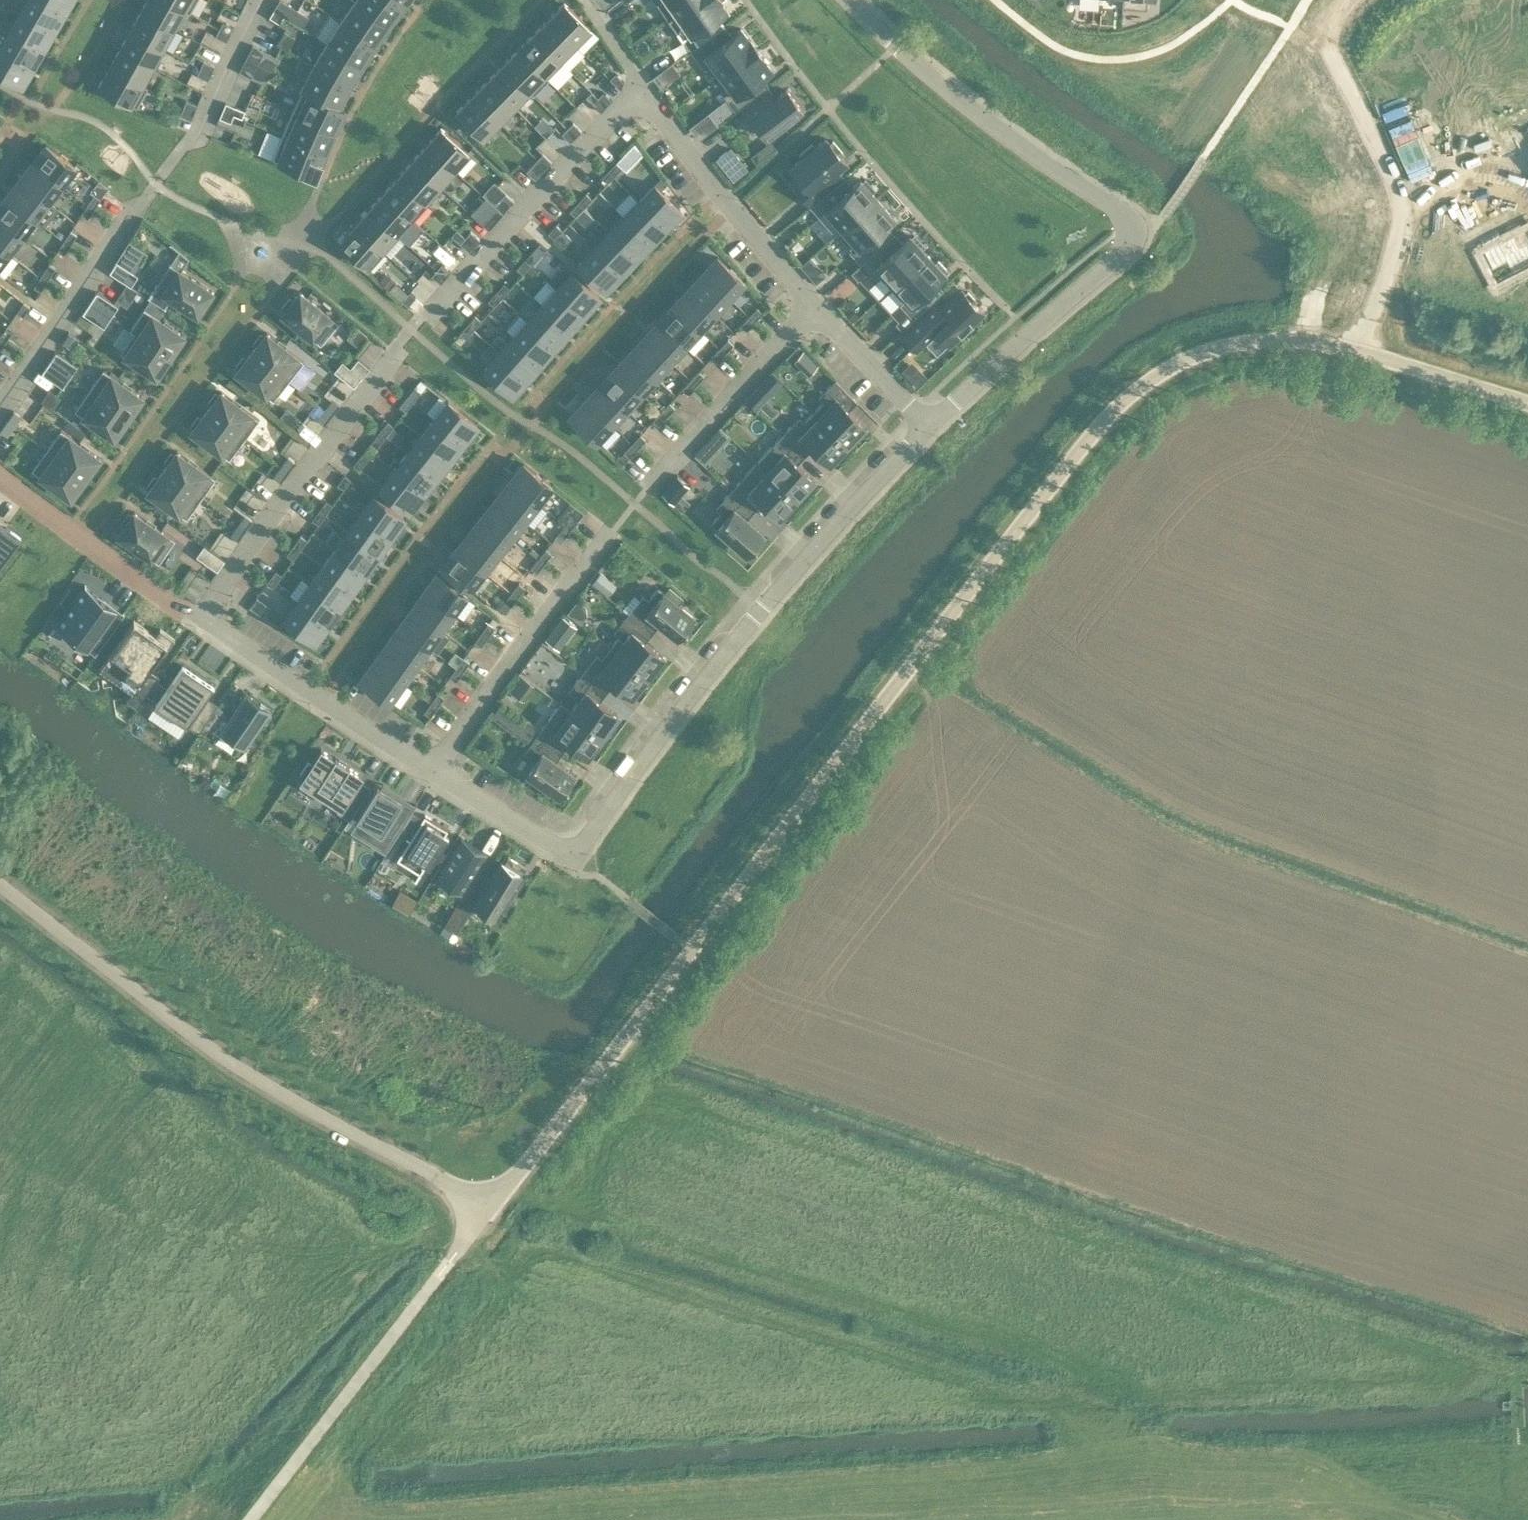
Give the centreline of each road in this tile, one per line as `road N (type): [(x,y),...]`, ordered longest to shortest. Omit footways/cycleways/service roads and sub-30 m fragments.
road 1 (unclassified): [(489,1206),(1134,390),(1230,344),(1352,349)]
road 2 (residential): [(930,428),(760,610),(573,860),(433,774)]
road 3 (residential): [(850,0),(936,79),(1124,212),(1135,231),(1131,249),(930,428)]
road 4 (unclassified): [(489,1206),(256,1079),(0,885)]
road 5 (residential): [(202,623),(396,356)]
road 6 (residential): [(431,312),(643,86)]
road 7 (residential): [(433,774),(613,532)]
road 8 (residential): [(643,86),(724,198),(818,304)]
road 9 (residential): [(433,774),(202,623)]
road 10 (residential): [(202,623),(0,471)]
road 11 (residential): [(818,304),(652,482)]
road 12 (residential): [(1399,207),(1385,153),(1330,63),(1290,28)]
road 13 (unclassified): [(1352,349),(1527,403)]
road 14 (residential): [(818,304),(930,428)]
road 15 (residential): [(1399,207),(1489,161),(1502,163),(1527,193)]
road 16 (residential): [(1352,349),(1388,269),(1399,207)]

